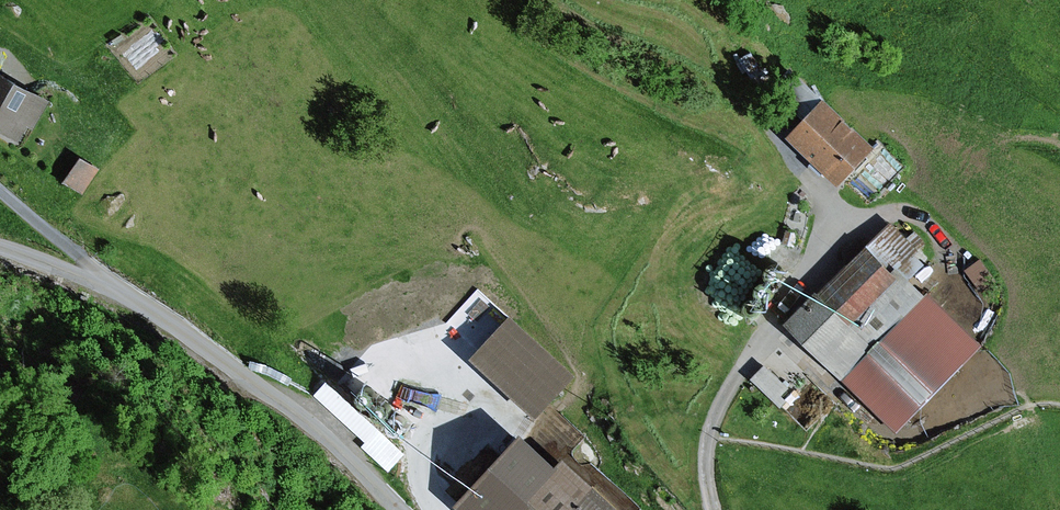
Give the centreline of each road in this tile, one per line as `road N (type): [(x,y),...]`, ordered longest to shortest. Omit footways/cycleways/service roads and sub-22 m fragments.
road 1 (residential): [(400,509),(311,425),(168,318),(0,245)]
road 2 (track): [(106,286),(106,276),(0,189)]

